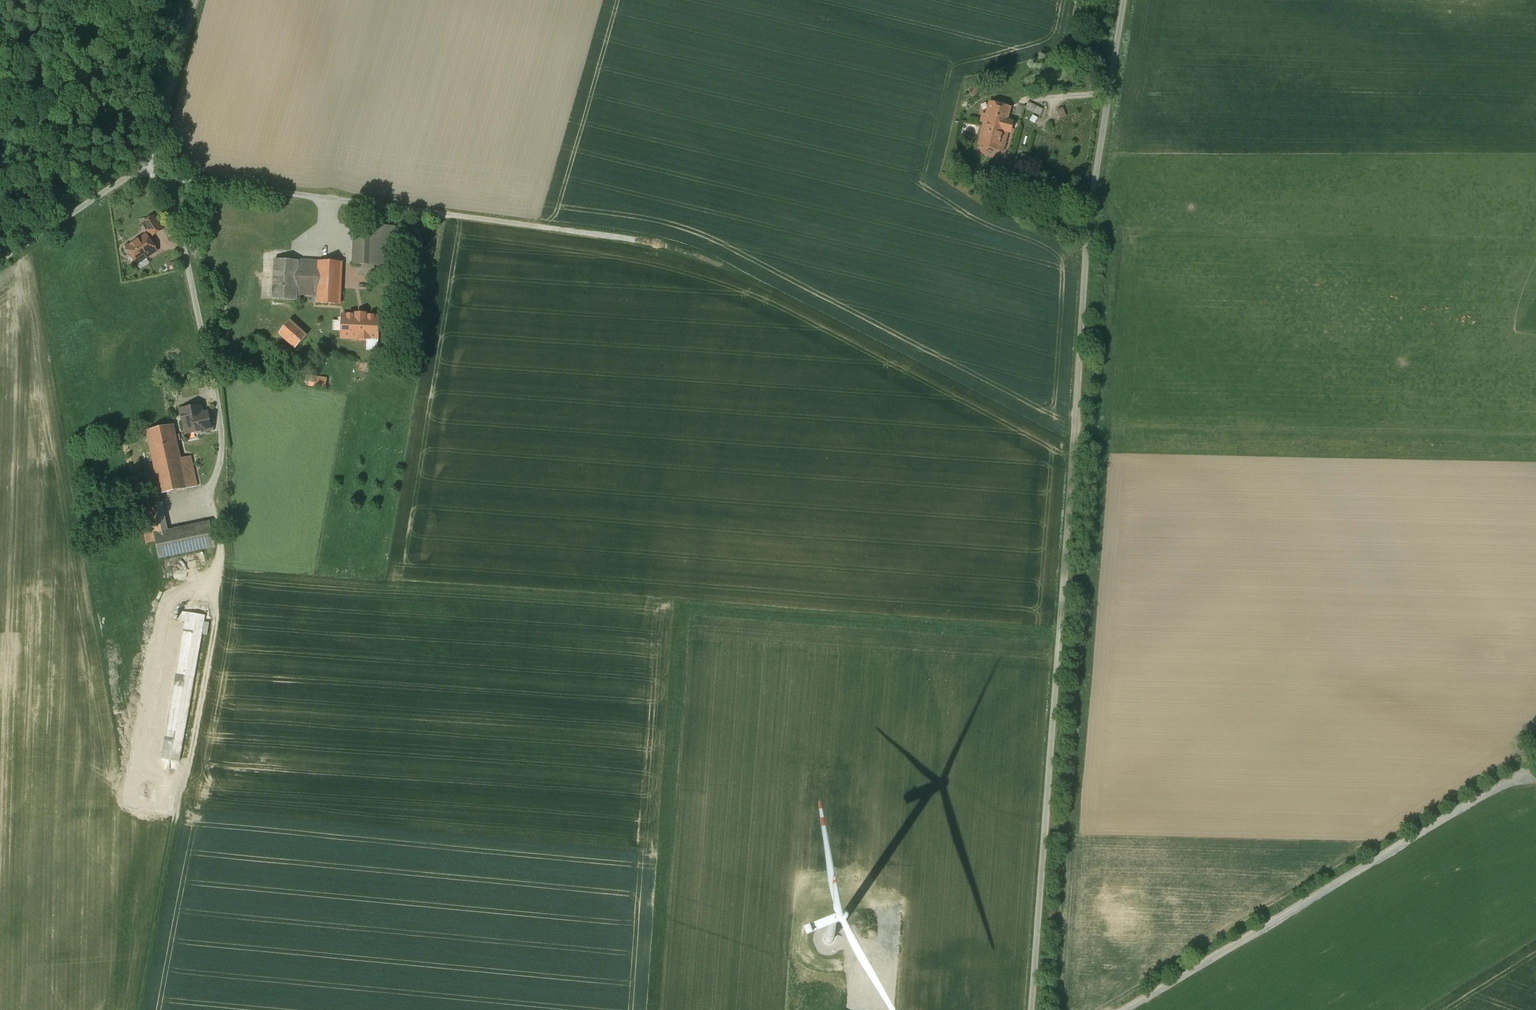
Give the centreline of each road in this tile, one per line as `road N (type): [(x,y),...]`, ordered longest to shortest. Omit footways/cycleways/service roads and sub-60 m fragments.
road 1 (unclassified): [(1033,1009),(1091,234),(1126,0)]
road 2 (track): [(1535,766),(1117,1009)]
road 3 (unclassified): [(193,0),(143,168),(0,258)]
road 4 (track): [(329,199),(600,235)]

